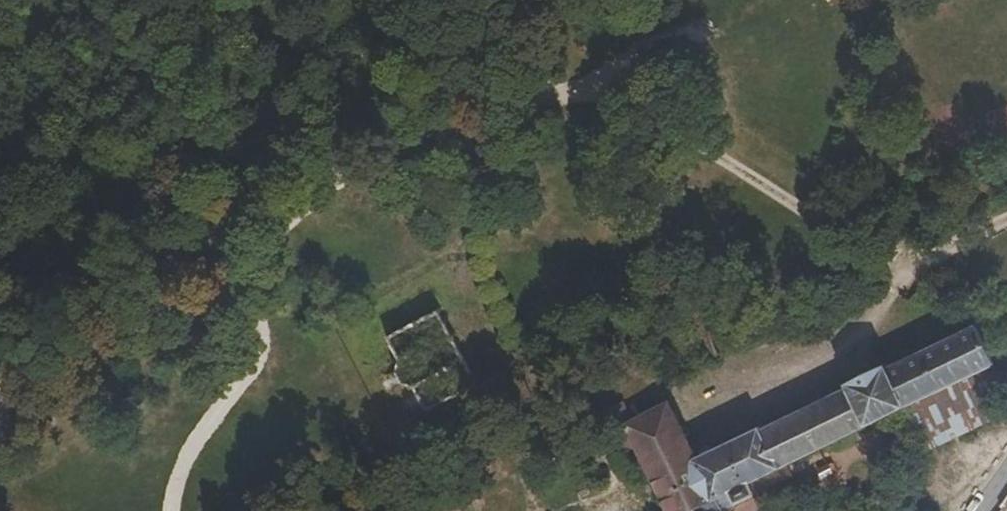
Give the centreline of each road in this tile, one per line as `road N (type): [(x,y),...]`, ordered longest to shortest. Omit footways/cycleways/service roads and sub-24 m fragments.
road 1 (track): [(906,251),(836,229),(612,101),(535,106),(485,170)]

